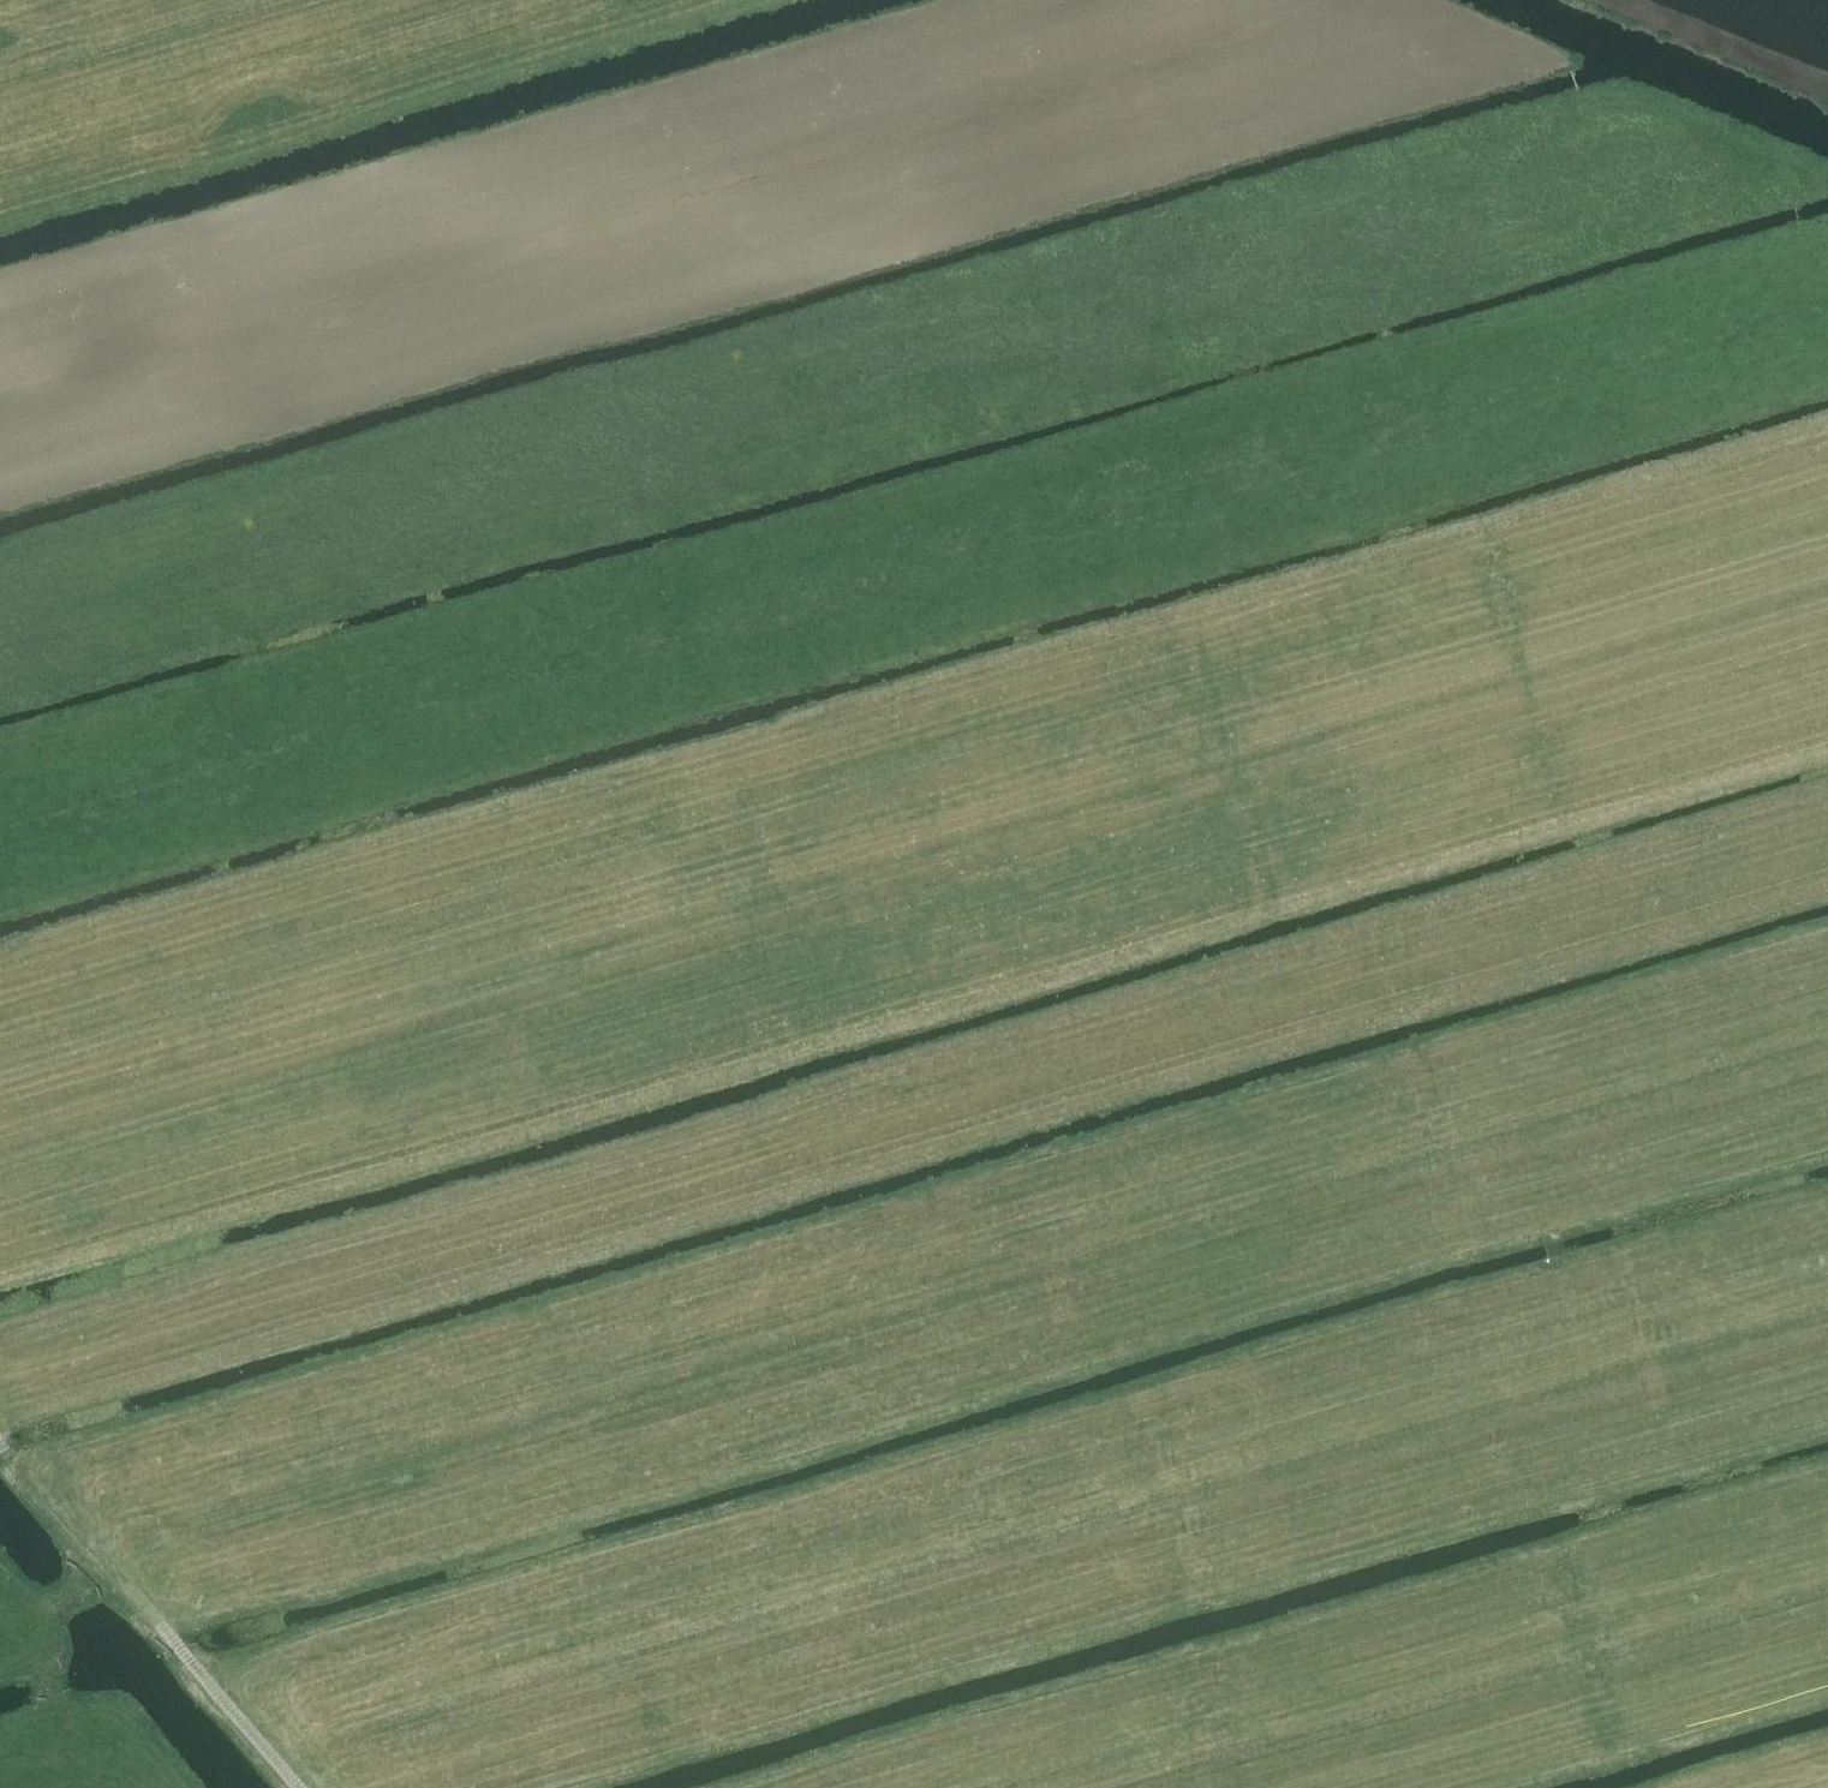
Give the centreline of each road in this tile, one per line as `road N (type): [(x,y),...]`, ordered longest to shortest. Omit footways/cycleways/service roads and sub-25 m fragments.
road 1 (track): [(298,1787),(0,1440)]

